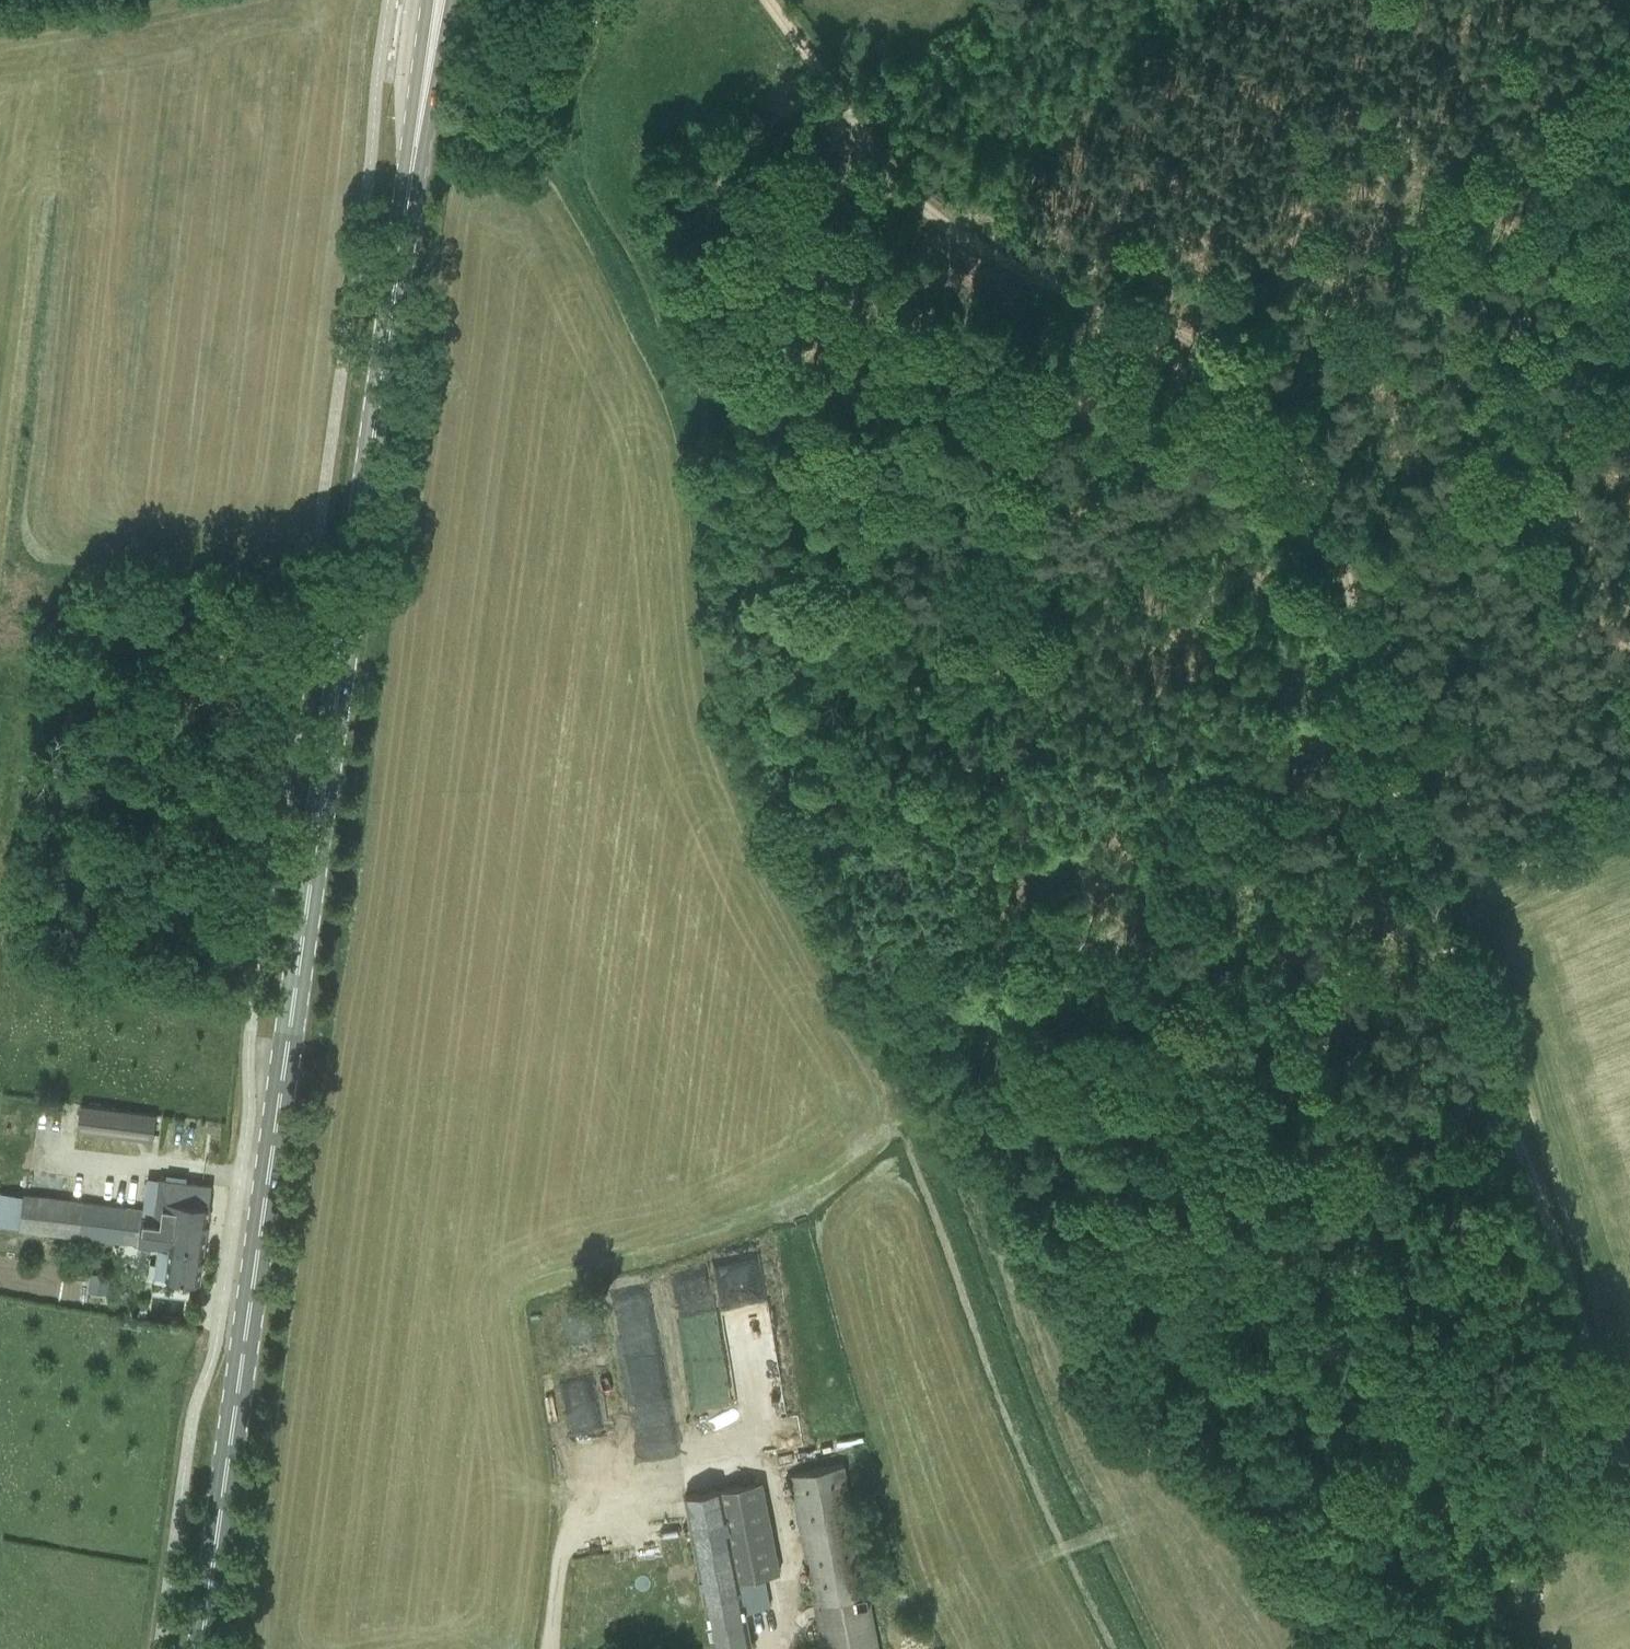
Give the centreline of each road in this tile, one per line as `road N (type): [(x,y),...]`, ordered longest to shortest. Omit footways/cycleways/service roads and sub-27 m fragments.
road 1 (track): [(768,0),(853,108),(1049,264),(1224,378),(1291,482),(1629,1477)]
road 2 (primary): [(204,1648),(406,220)]
road 3 (primary): [(406,220),(453,0)]
road 4 (primary): [(427,0),(406,220)]

